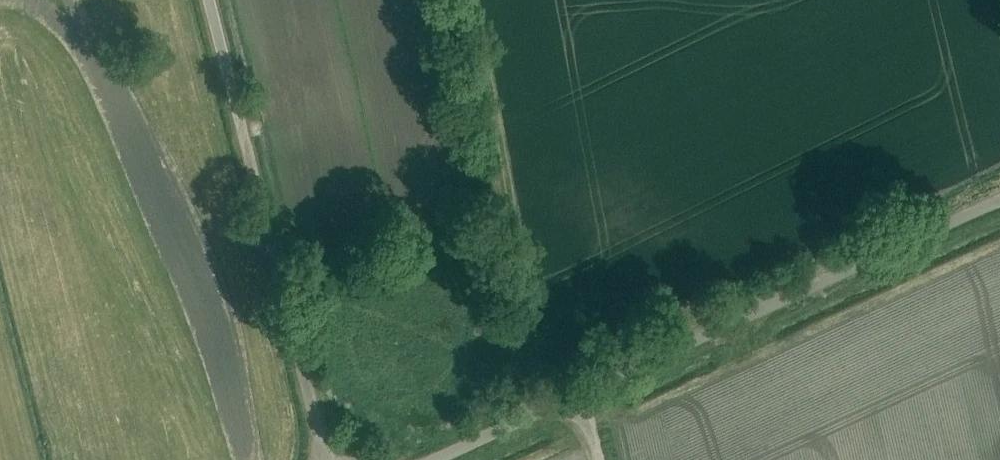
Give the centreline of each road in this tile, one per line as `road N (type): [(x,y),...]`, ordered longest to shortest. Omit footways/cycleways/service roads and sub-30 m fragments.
road 1 (unclassified): [(325,459),(210,0)]
road 2 (unclassified): [(585,391),(999,200)]
road 3 (unclassified): [(430,459),(585,391)]

